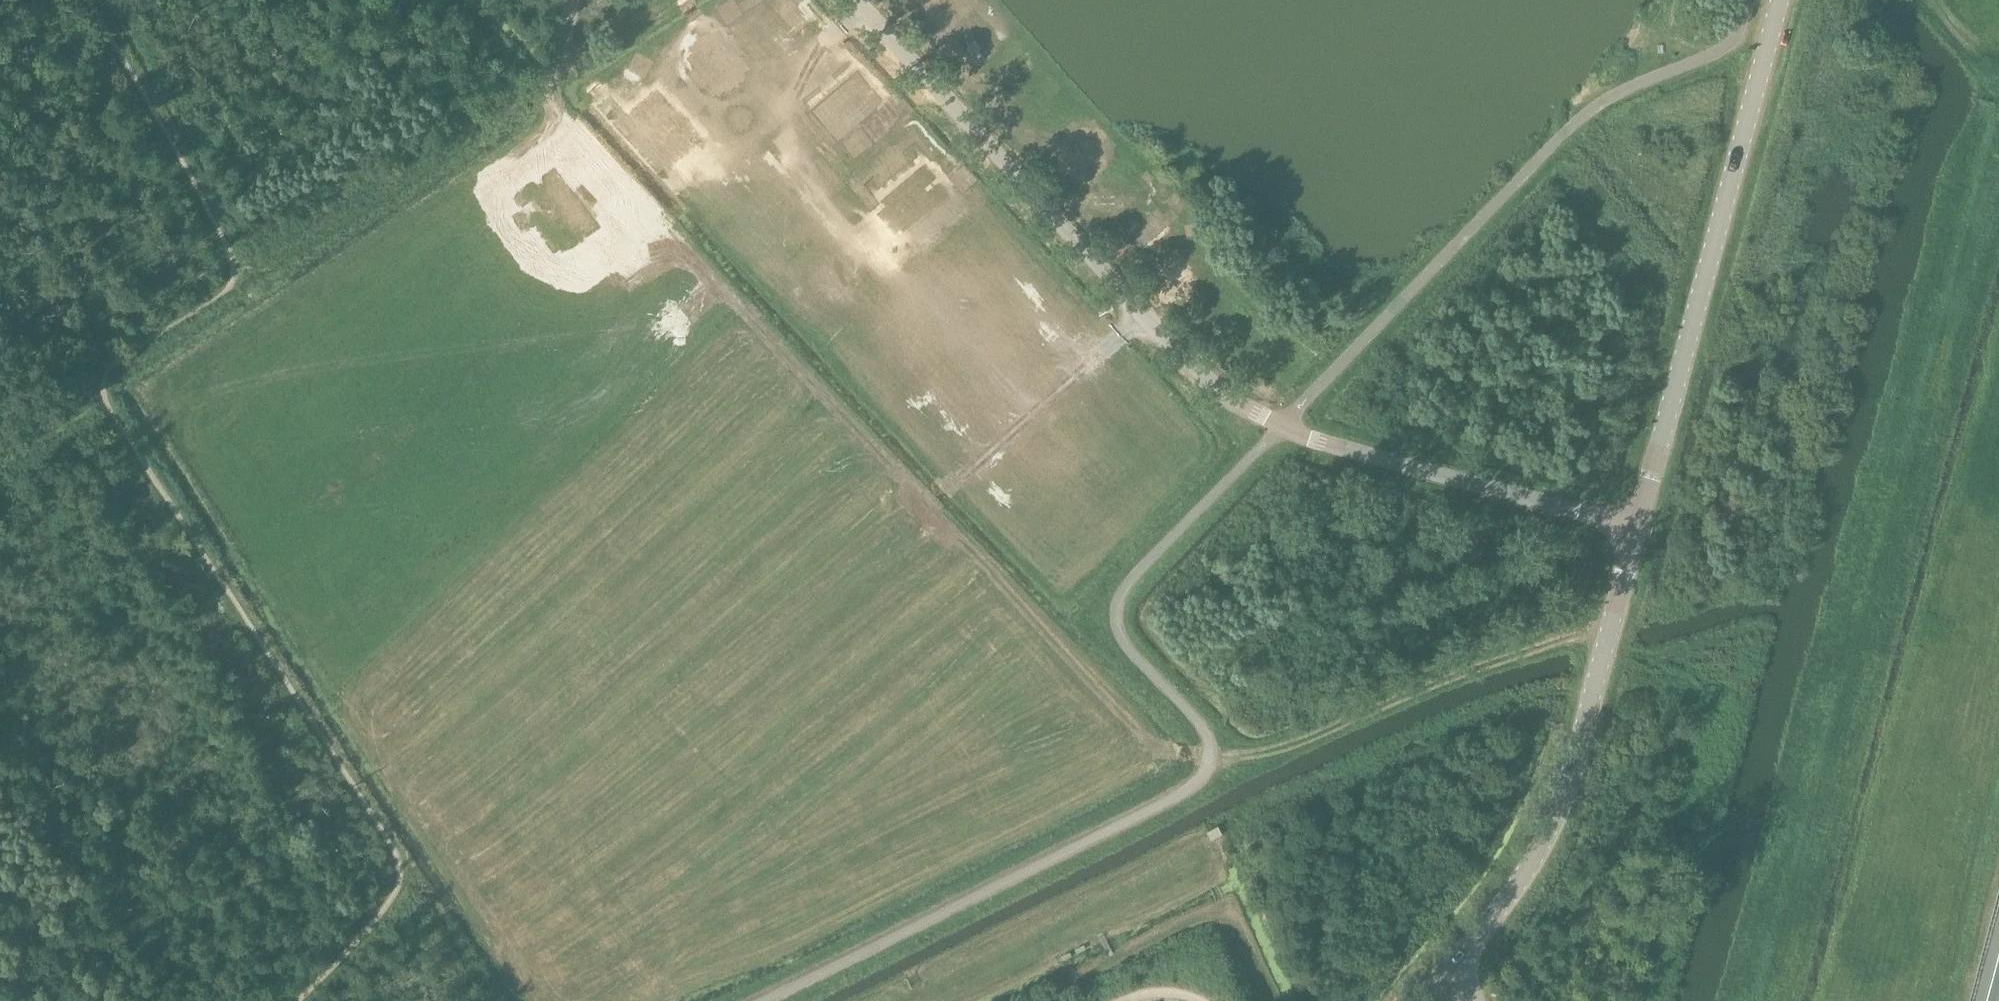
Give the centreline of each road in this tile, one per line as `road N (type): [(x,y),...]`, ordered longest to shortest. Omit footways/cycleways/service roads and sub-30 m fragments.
road 1 (unclassified): [(1635,528),(1313,439),(1224,392),(1147,320),(856,0)]
road 2 (tertiary): [(1635,528),(1780,0)]
road 3 (tertiary): [(1419,1000),(1499,907),(1552,820),(1635,528)]

